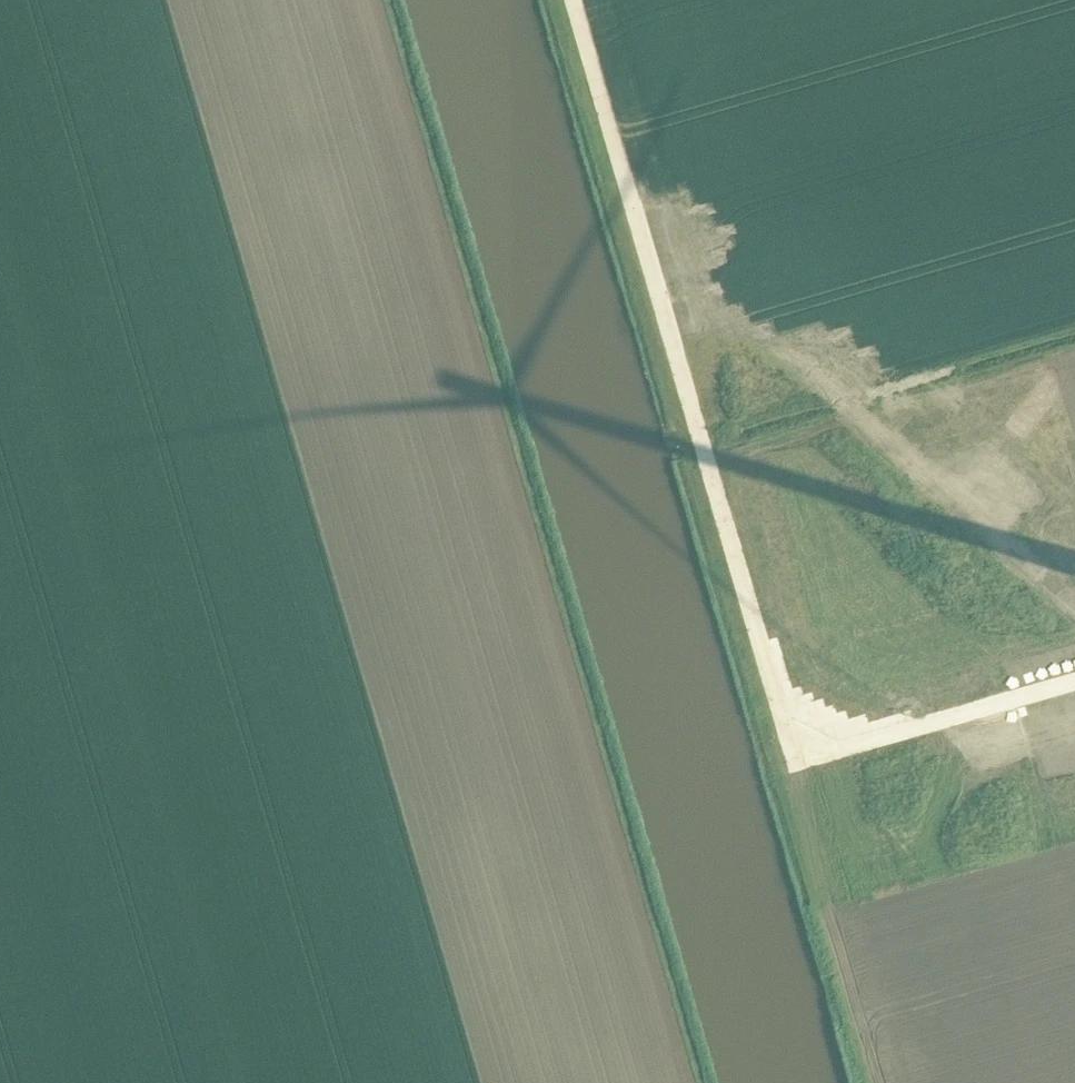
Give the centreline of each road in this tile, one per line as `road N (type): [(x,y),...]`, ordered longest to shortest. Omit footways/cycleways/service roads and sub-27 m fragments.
road 1 (track): [(577,0),(797,757),(1074,678)]

